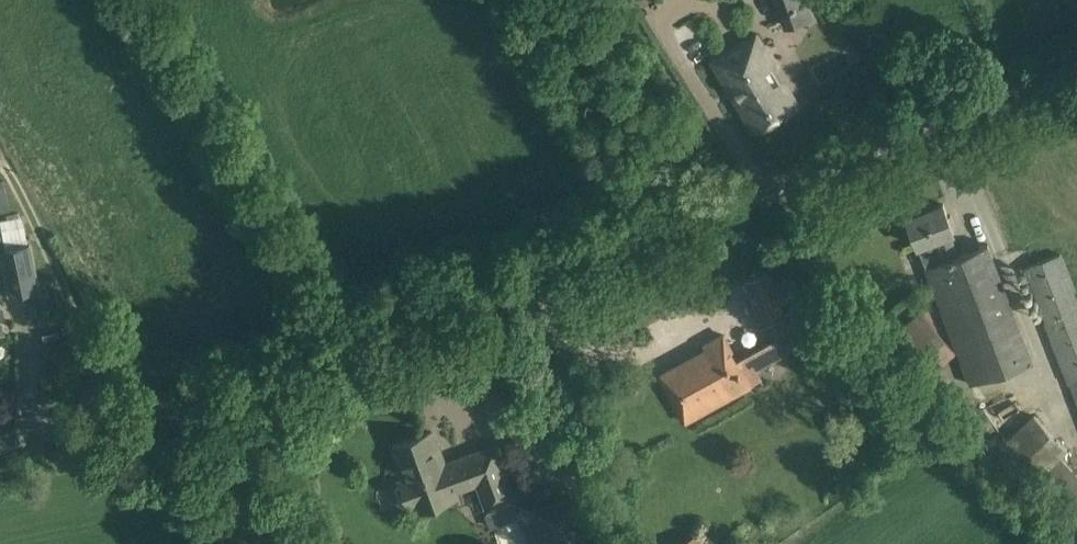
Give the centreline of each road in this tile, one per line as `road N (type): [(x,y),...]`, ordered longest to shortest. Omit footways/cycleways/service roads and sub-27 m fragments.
road 1 (unclassified): [(191,402),(652,240),(1076,65)]
road 2 (track): [(766,190),(641,0)]
road 3 (unclassified): [(0,429),(191,402)]
road 4 (unclassified): [(250,543),(191,402)]

